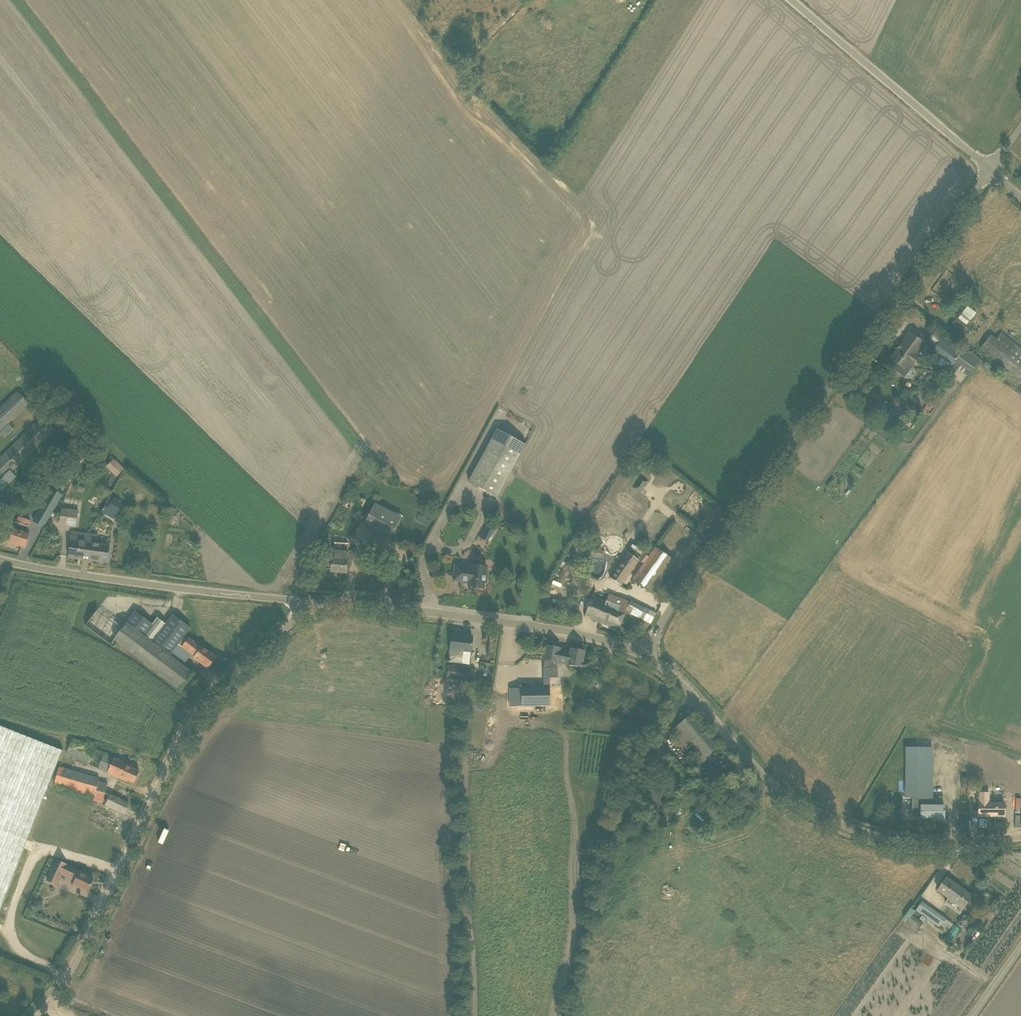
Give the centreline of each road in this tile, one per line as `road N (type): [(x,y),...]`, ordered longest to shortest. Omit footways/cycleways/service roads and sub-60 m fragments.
road 1 (unclassified): [(644,650),(990,171)]
road 2 (unclassified): [(39,1015),(83,949),(188,732),(315,610)]
road 3 (unclassified): [(1020,833),(899,843),(798,804),(735,751),(644,650)]
road 4 (unclassified): [(644,650),(559,628),(366,602),(315,610)]
road 5 (unclassified): [(315,610),(0,560)]
road 6 (unclassified): [(990,171),(791,0)]

